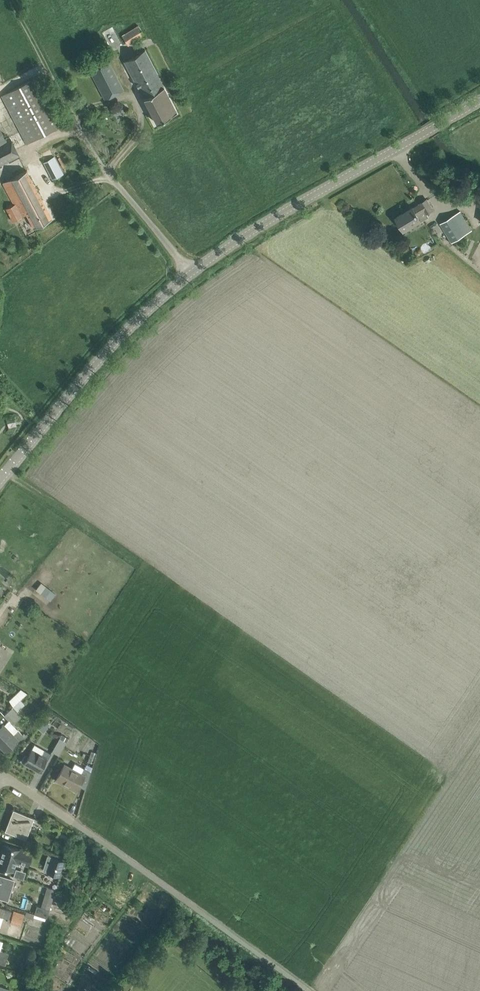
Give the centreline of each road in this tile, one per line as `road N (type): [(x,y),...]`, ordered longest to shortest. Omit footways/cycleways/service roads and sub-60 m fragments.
road 1 (unclassified): [(308,990),(0,771)]
road 2 (tertiary): [(192,273),(479,94)]
road 3 (tertiary): [(0,480),(110,346),(192,273)]
road 4 (track): [(11,0),(94,156)]
road 5 (unclassified): [(192,273),(94,156)]

